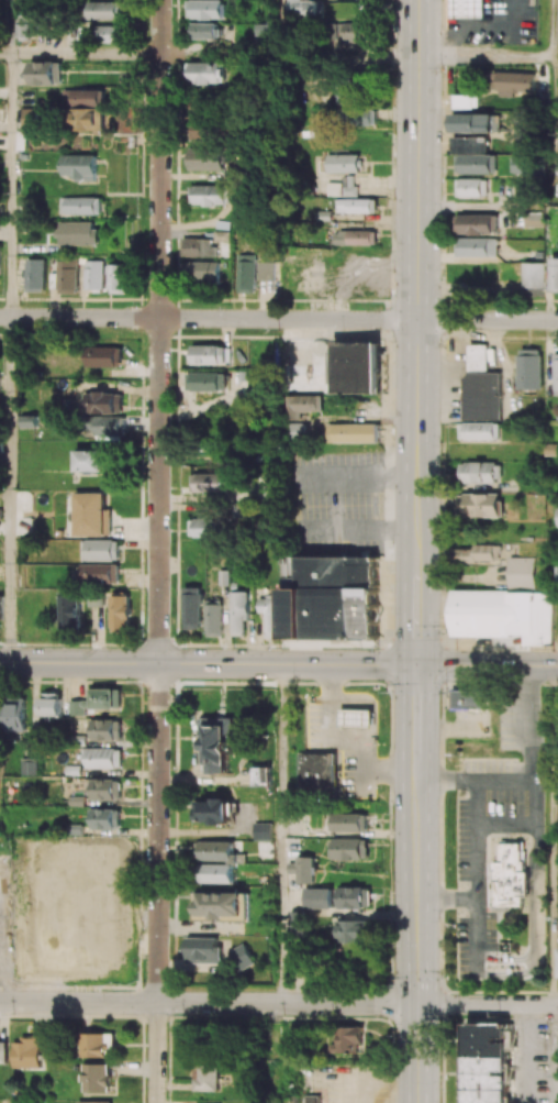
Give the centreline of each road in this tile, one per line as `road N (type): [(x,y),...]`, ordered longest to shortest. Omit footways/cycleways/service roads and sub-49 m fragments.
road 1 (residential): [(161,0),(159,664)]
road 2 (primary): [(419,0),(416,563)]
road 3 (secondary): [(557,666),(0,663)]
road 4 (residential): [(159,664),(158,1102)]
road 5 (residential): [(418,321),(0,318)]
road 6 (residential): [(417,1005),(0,1002)]
road 7 (primary): [(416,781),(418,1102)]
road 8 (residential): [(557,1006),(417,1005)]
road 9 (residential): [(557,321),(418,321)]

